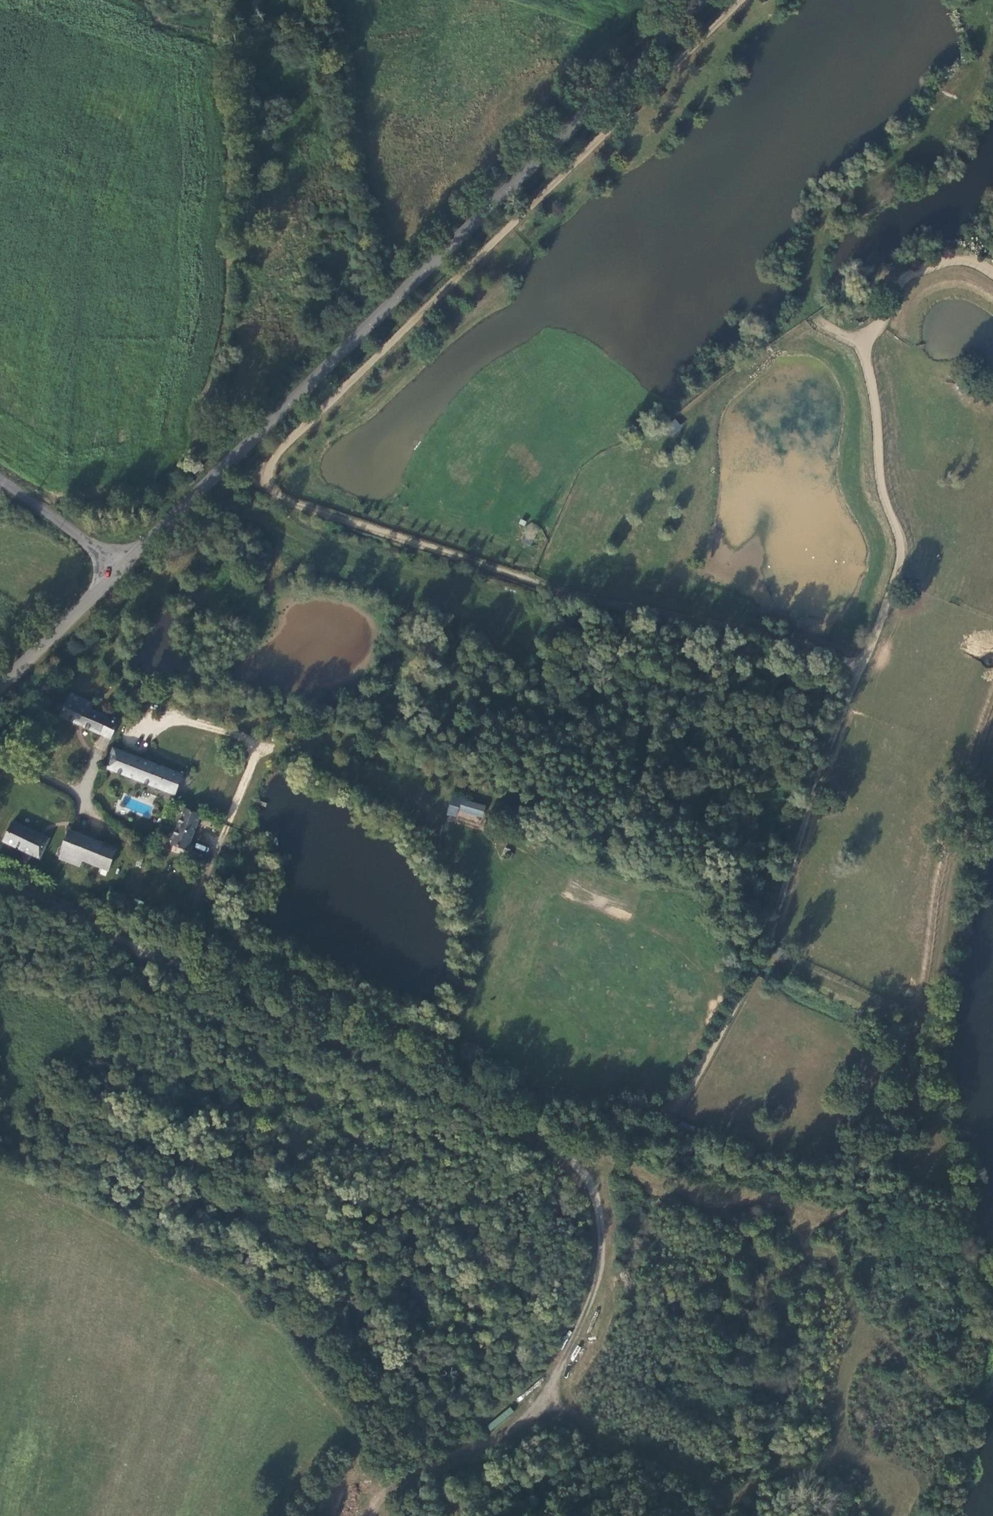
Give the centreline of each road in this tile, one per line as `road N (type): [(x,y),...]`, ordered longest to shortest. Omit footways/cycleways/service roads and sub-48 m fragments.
road 1 (track): [(868,658),(470,563),(265,499),(269,461),(743,0)]
road 2 (track): [(992,281),(946,262),(904,280),(873,342),(875,466),(903,550),(763,951),(688,1090),(675,1101),(636,1109),(539,1092),(532,1115)]
road 3 (unclassified): [(705,0),(422,279),(115,563)]
road 4 (track): [(521,1131),(583,1175),(600,1221),(603,1265),(543,1399),(520,1424),(405,1483),(372,1515)]
road 5 (track): [(173,965),(521,1131),(532,1115)]
road 6 (track): [(173,965),(261,746)]
road 7 (track): [(261,746),(398,788),(438,816)]
road 8 (track): [(0,886),(173,965)]
road 9 (unclassified): [(115,563),(0,680)]
road 10 (unclassified): [(115,563),(0,479)]

